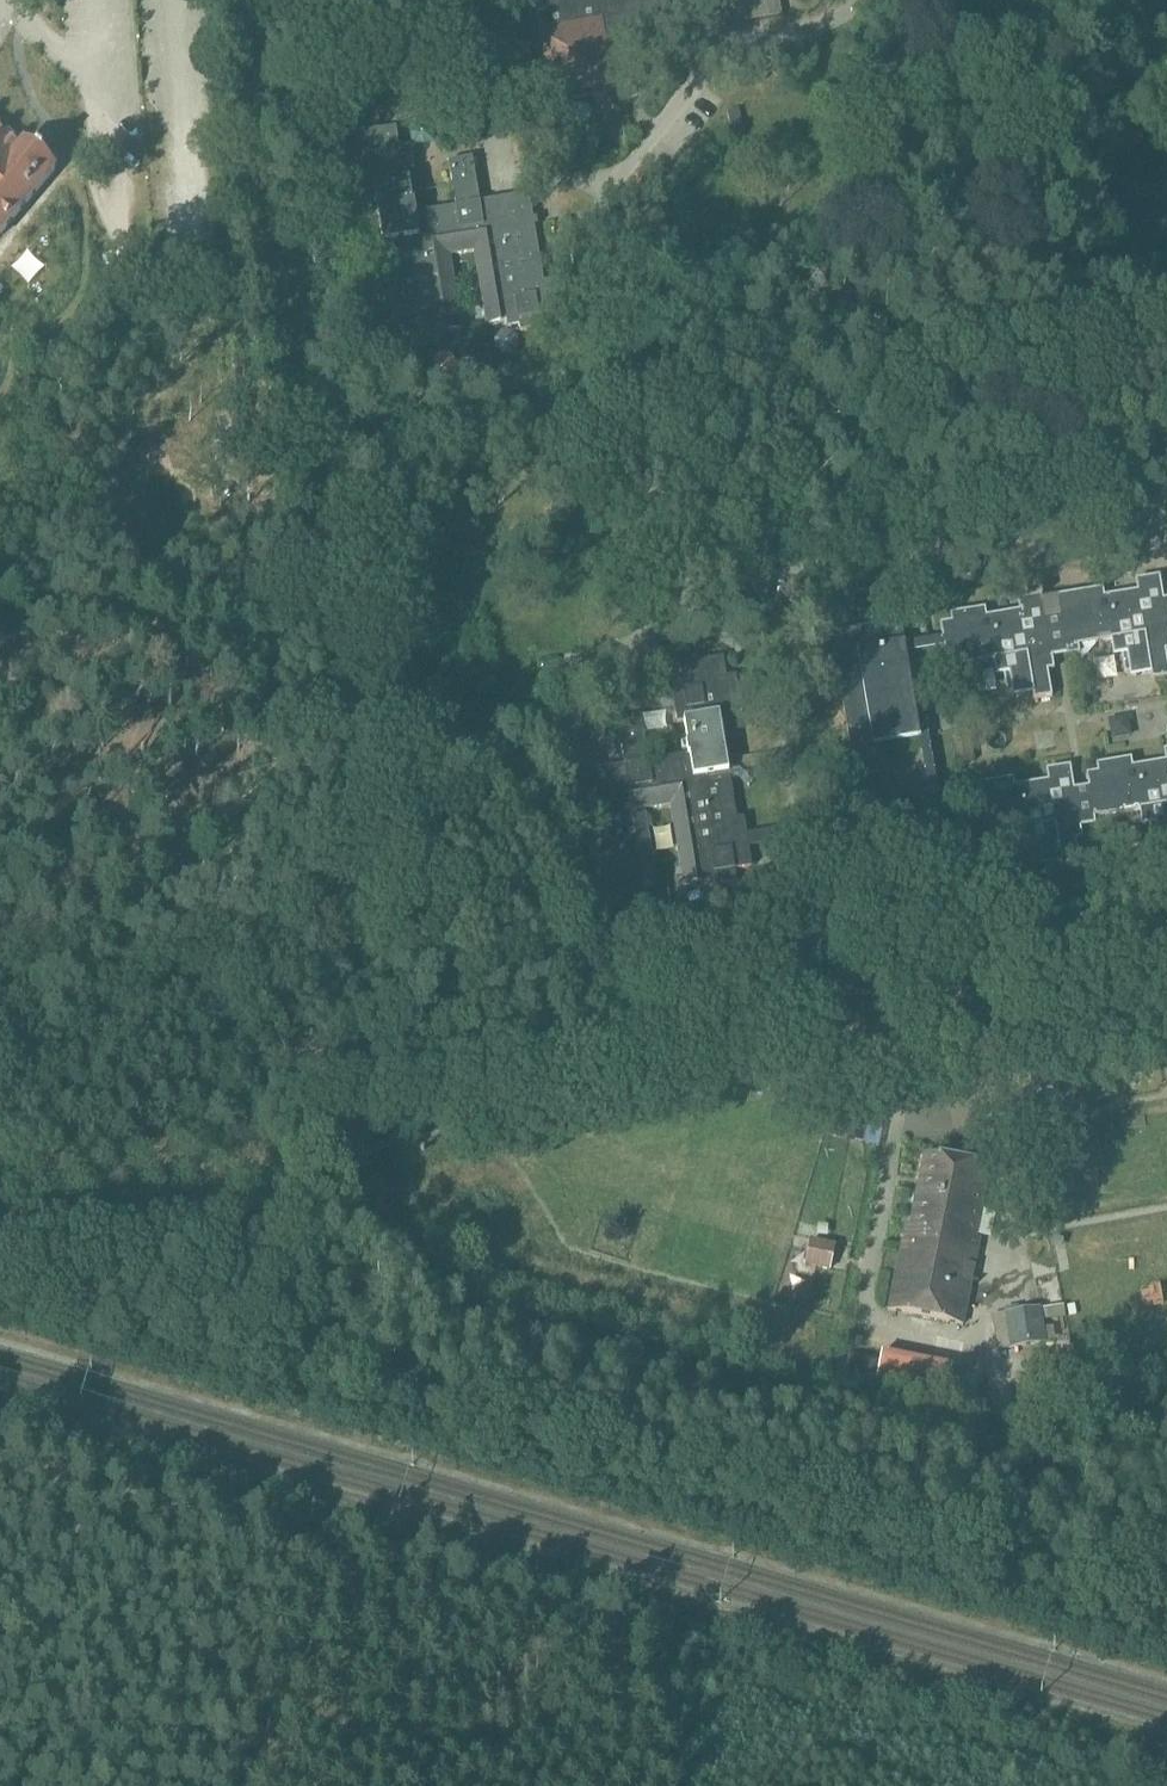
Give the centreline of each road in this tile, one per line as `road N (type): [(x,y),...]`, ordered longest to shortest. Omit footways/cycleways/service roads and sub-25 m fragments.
road 1 (unclassified): [(618,178),(613,259),(655,455),(674,508),(729,567),(788,580),(1166,506)]
road 2 (unclassified): [(807,1063),(1166,1015)]
road 3 (unclassified): [(618,178),(724,40),(866,10),(874,0)]

